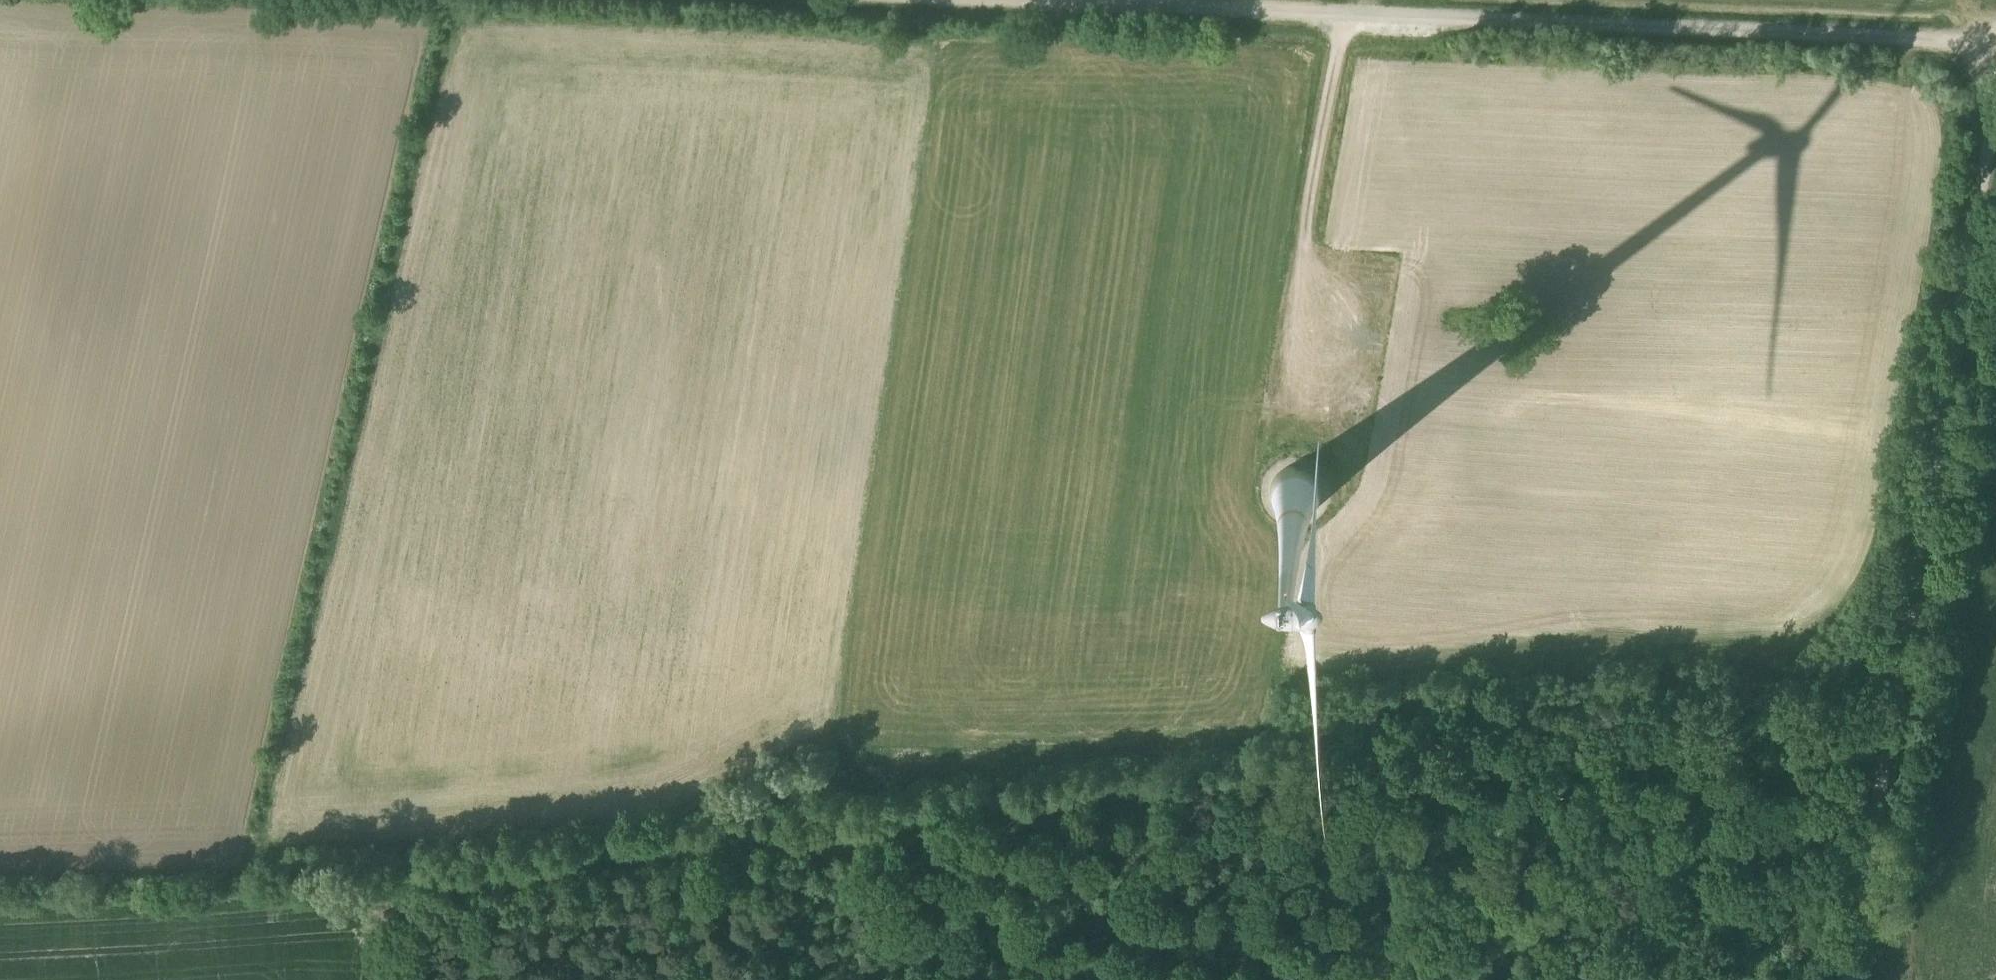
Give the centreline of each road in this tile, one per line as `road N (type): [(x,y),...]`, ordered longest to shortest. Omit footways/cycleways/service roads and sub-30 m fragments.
road 1 (unclassified): [(1985,31),(1846,979)]
road 2 (unclassified): [(1985,31),(1208,0)]

